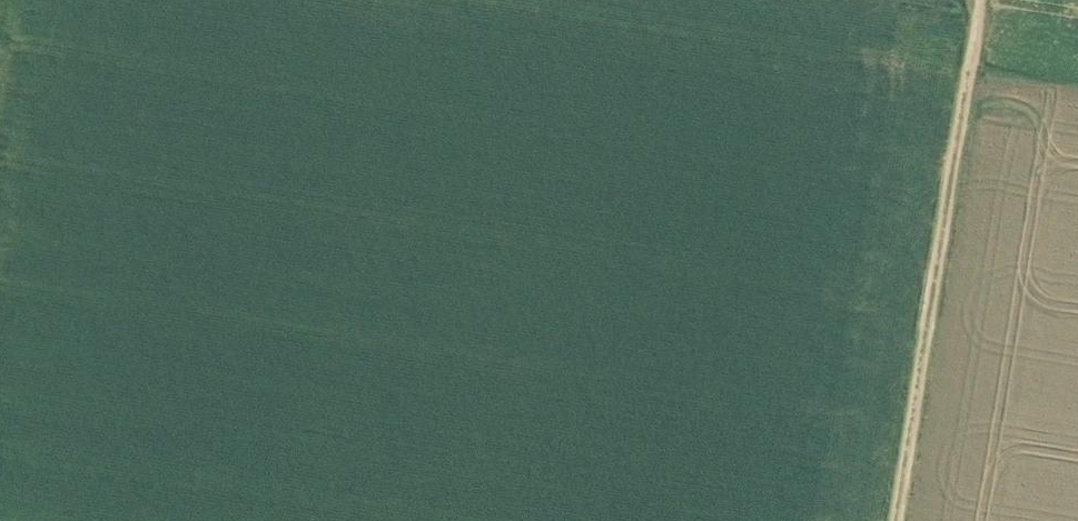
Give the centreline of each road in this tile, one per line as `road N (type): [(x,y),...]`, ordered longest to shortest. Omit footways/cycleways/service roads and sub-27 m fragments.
road 1 (track): [(900,520),(987,0)]

